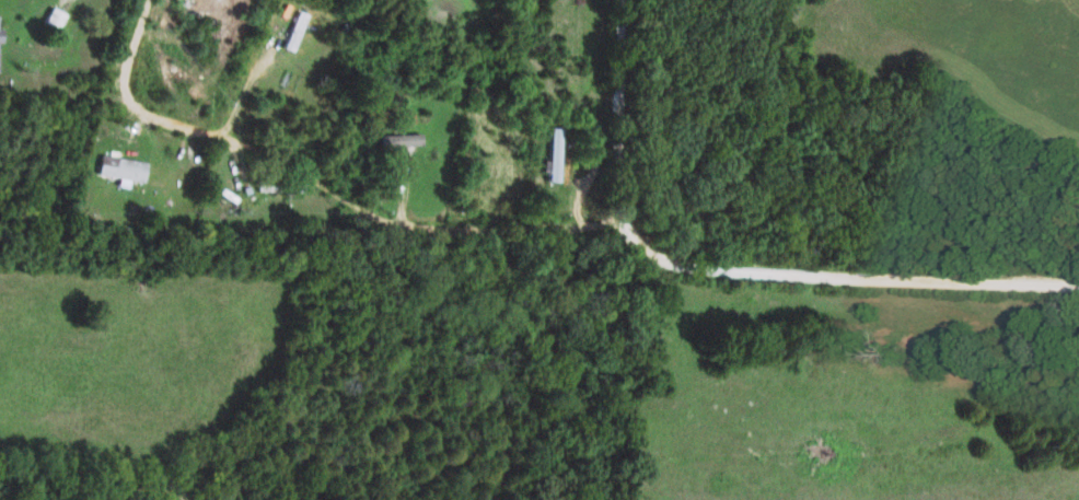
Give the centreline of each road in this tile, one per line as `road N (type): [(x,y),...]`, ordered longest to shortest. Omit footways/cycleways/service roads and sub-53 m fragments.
road 1 (residential): [(1078,284),(687,268),(638,249),(619,221)]
road 2 (residential): [(619,221),(613,124),(619,0)]

